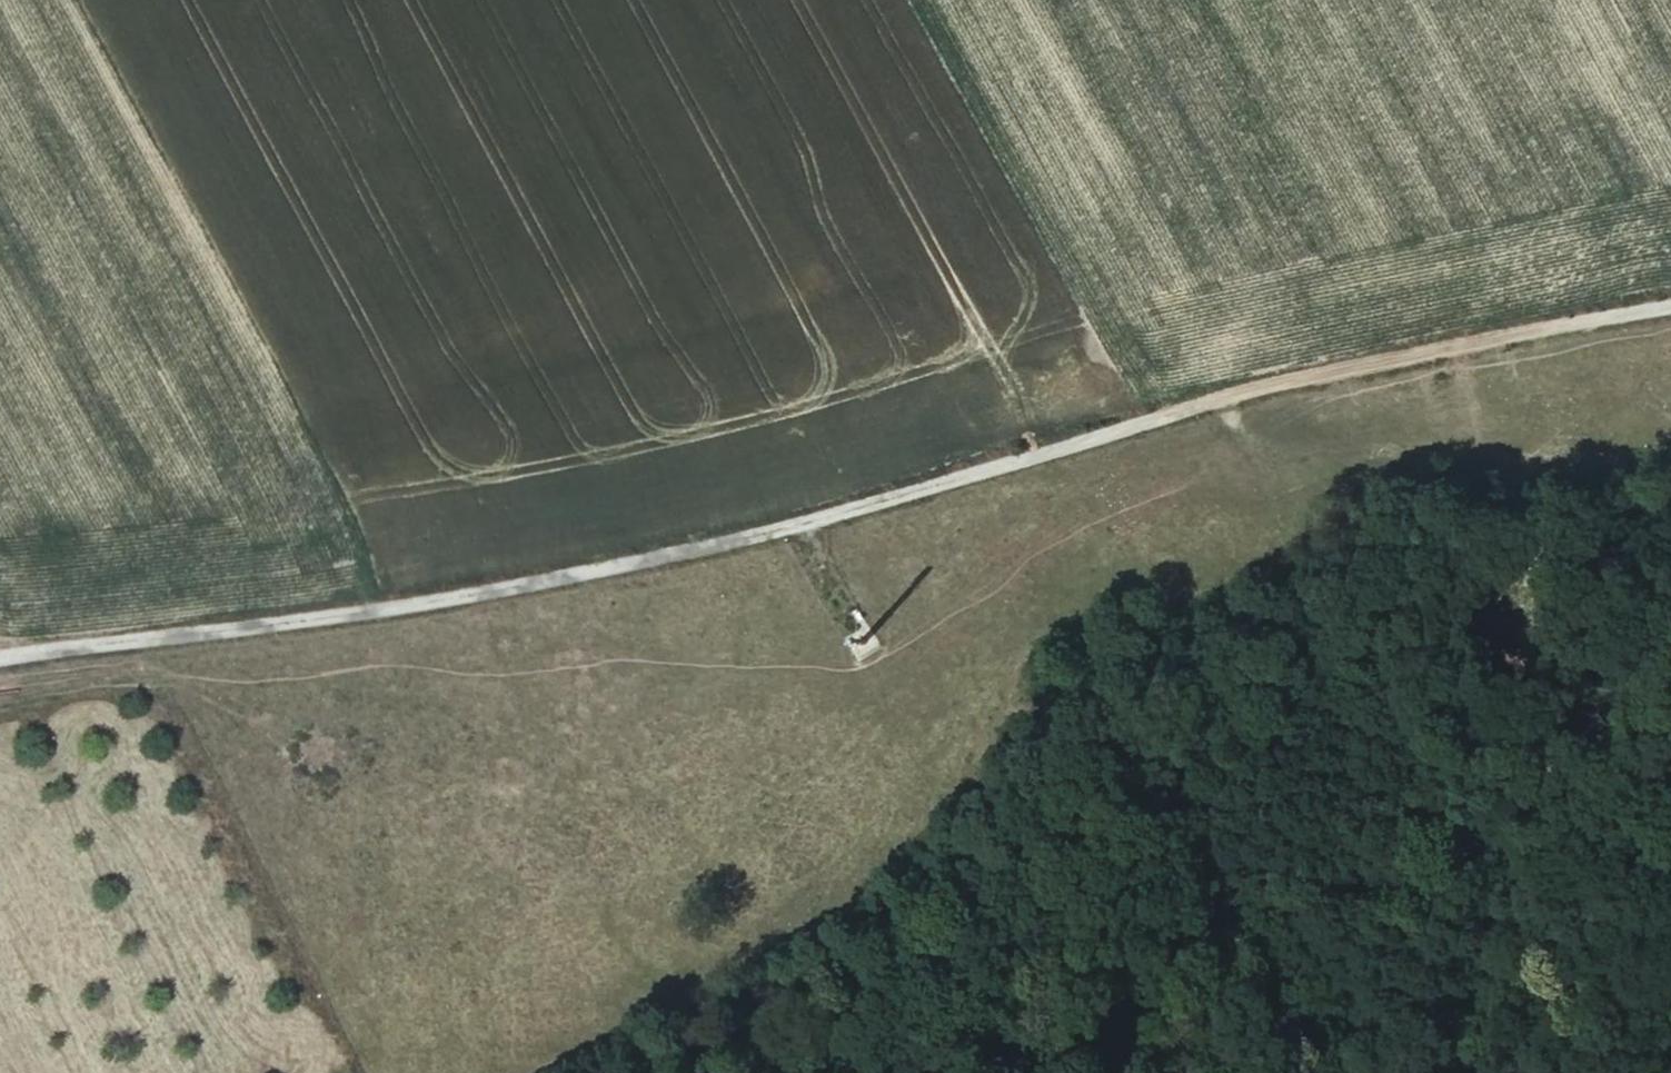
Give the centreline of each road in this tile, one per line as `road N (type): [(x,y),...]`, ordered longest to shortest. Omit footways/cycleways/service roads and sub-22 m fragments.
road 1 (track): [(0,657),(357,616),(815,520),(1231,391),(1461,340),(1670,306)]

